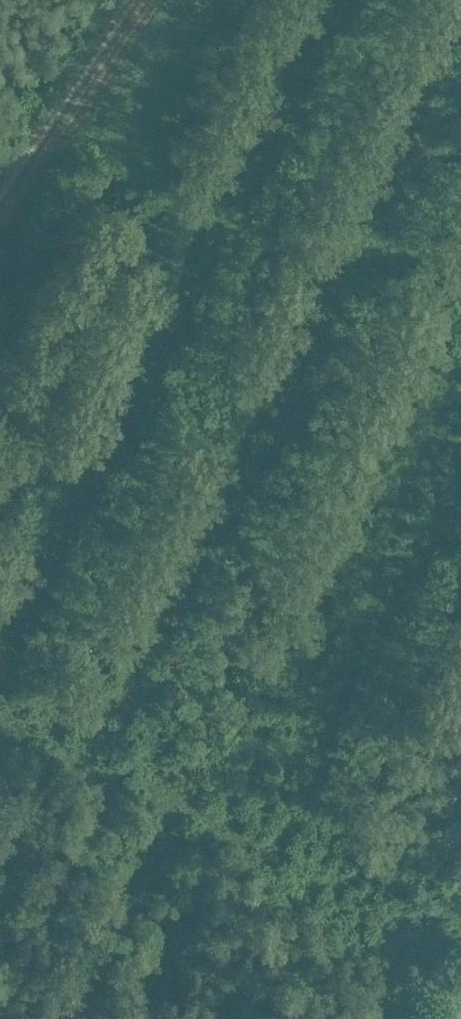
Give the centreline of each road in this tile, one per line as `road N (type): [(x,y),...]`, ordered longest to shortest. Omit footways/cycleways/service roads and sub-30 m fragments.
road 1 (track): [(50,123),(116,158),(201,219),(243,237),(460,262)]
road 2 (track): [(0,216),(149,0)]

